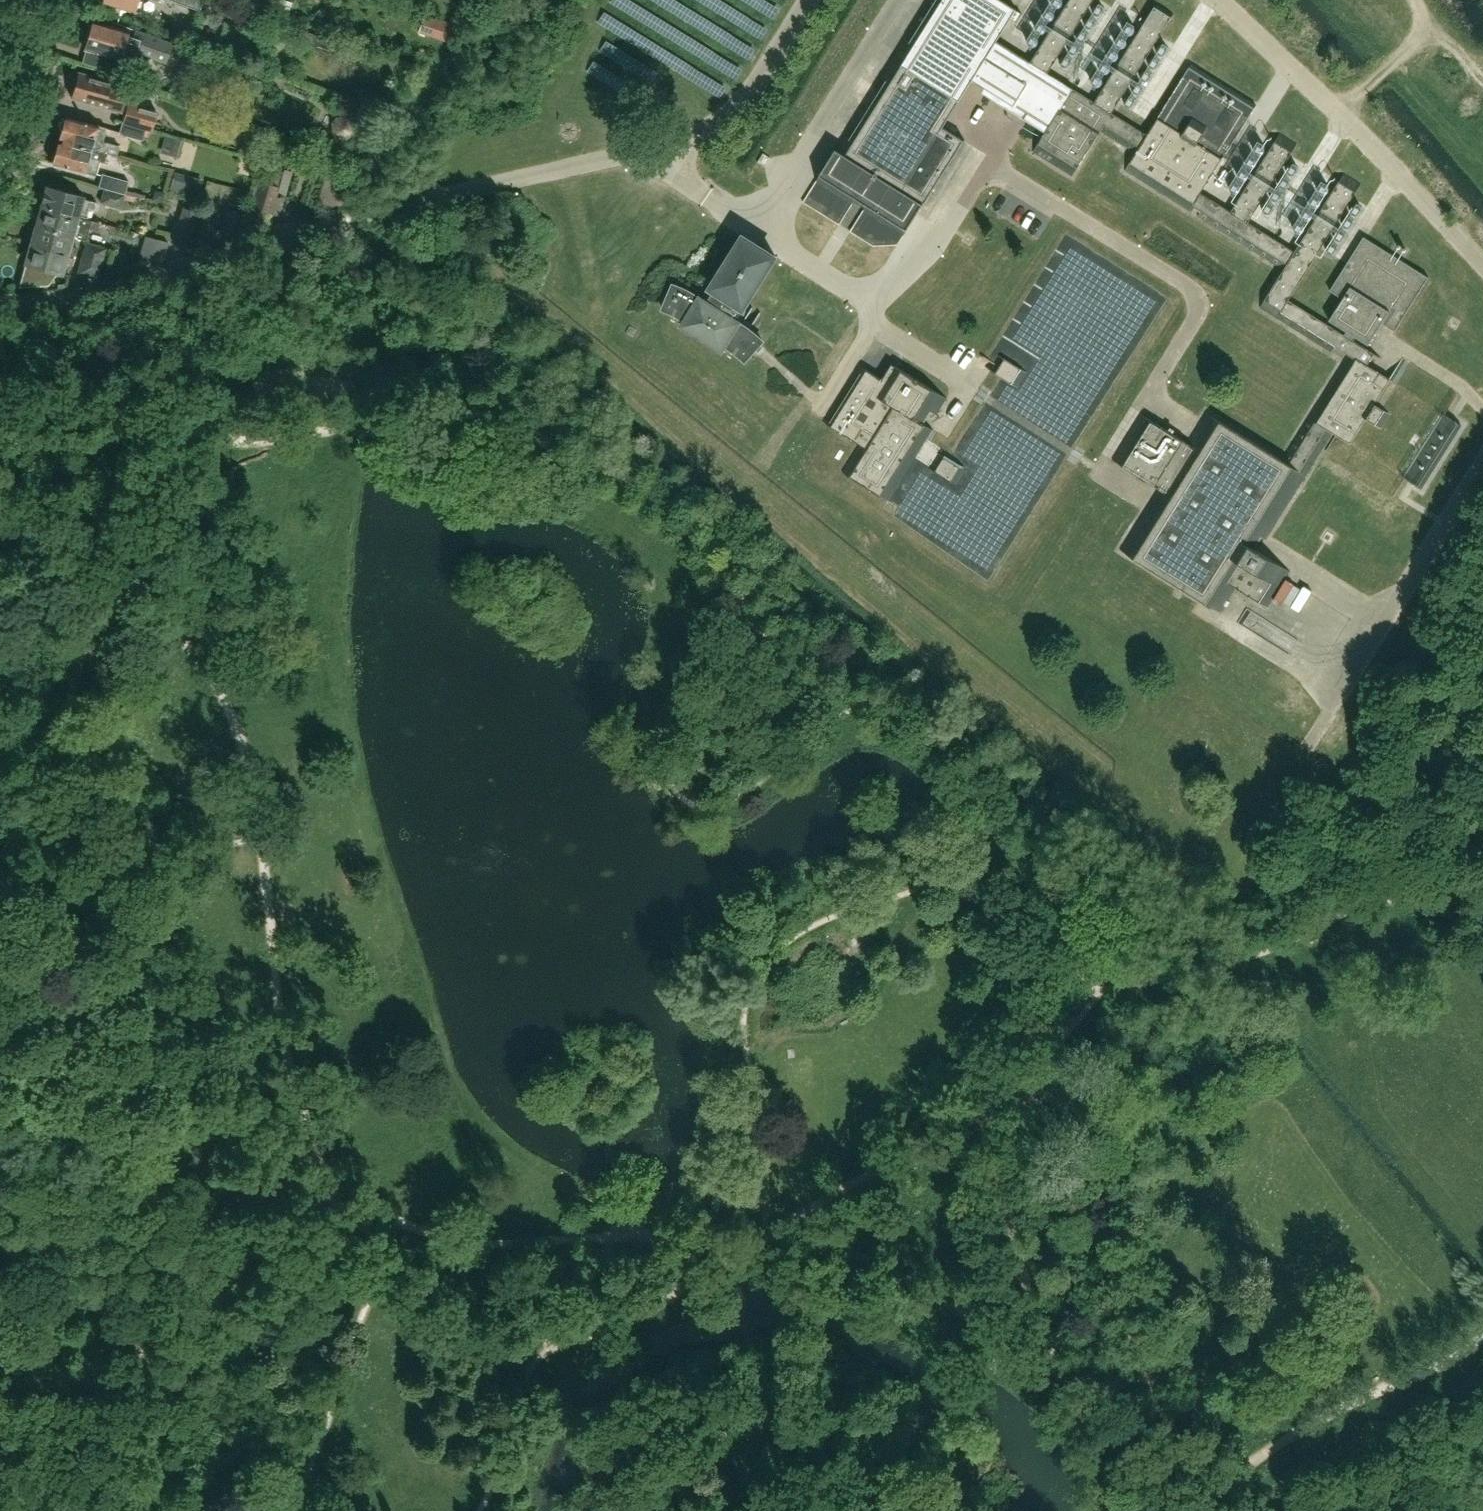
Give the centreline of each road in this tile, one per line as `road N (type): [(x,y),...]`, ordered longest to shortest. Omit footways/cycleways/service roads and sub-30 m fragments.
road 1 (unclassified): [(0,303),(92,291),(397,208)]

